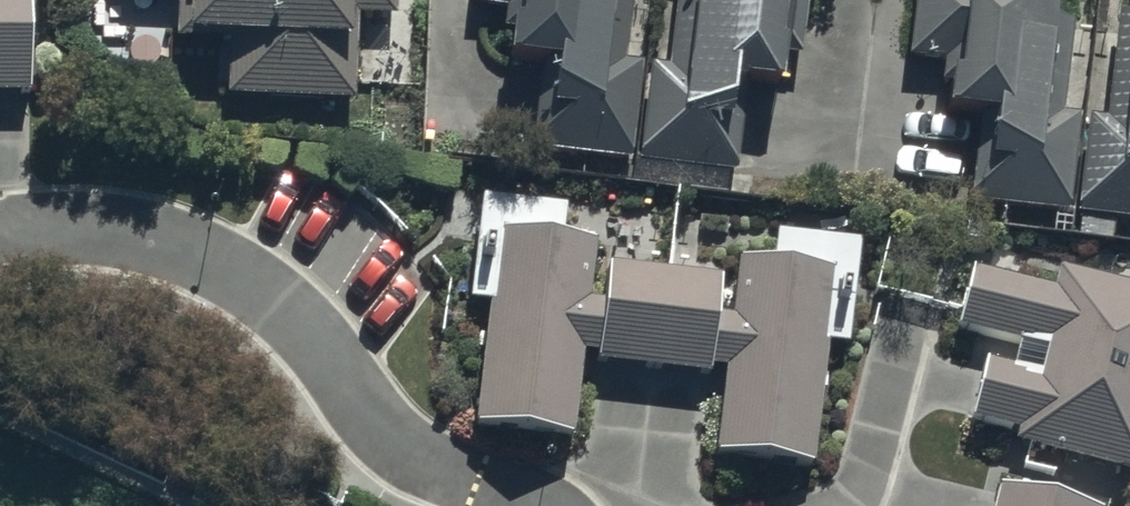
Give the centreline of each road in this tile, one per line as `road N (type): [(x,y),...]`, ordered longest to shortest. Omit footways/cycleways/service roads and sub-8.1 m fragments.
road 1 (residential): [(0,229),(99,225),(211,258),(314,336),(386,433),(427,463),(534,505)]
road 2 (residential): [(842,505),(860,481),(904,310)]

